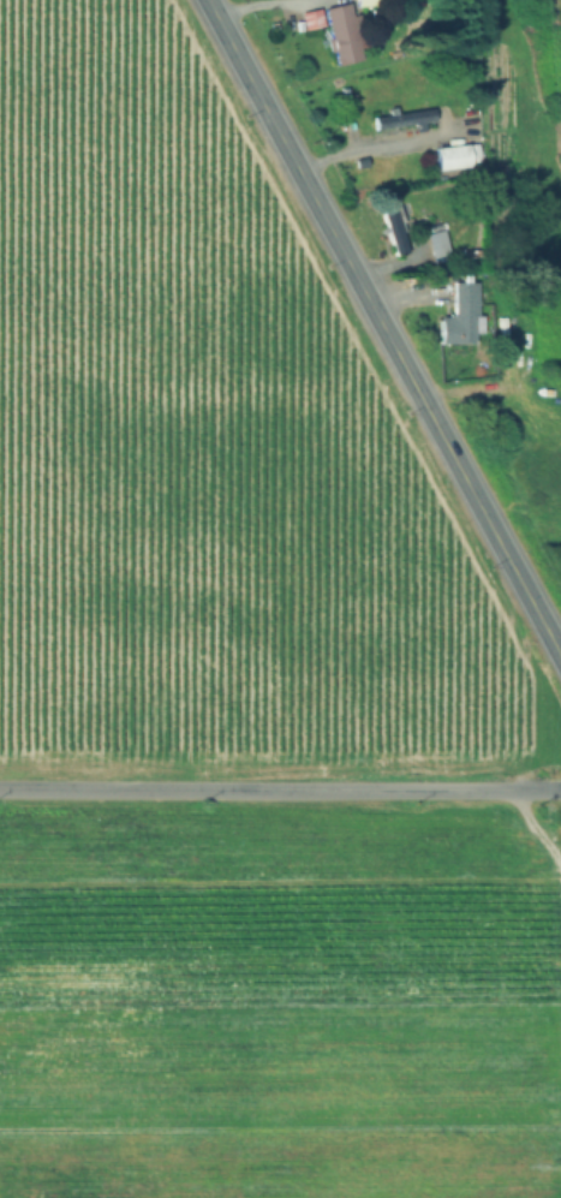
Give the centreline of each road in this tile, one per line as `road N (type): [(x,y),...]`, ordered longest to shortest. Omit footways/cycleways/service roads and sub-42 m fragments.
road 1 (tertiary): [(560,659),(211,0)]
road 2 (residential): [(0,786),(560,787)]

